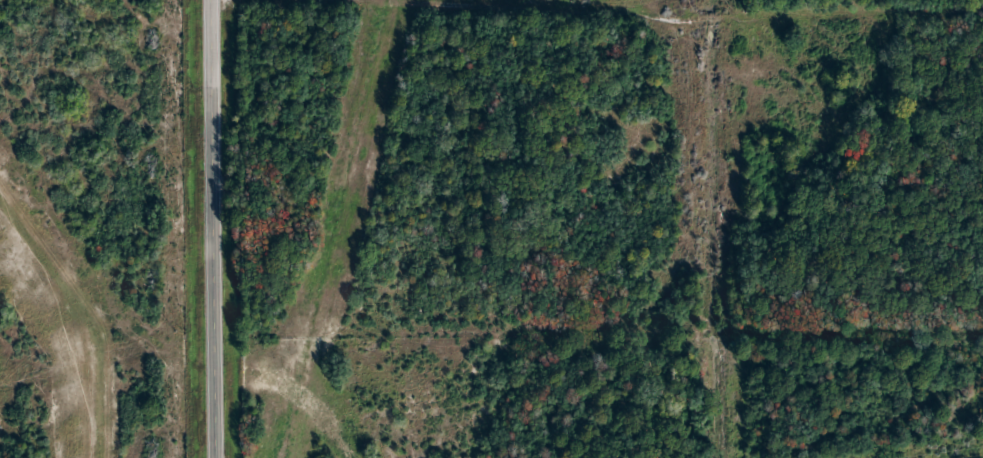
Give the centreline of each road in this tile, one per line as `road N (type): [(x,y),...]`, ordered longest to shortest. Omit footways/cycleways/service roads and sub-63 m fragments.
road 1 (secondary): [(215,457),(211,0)]

